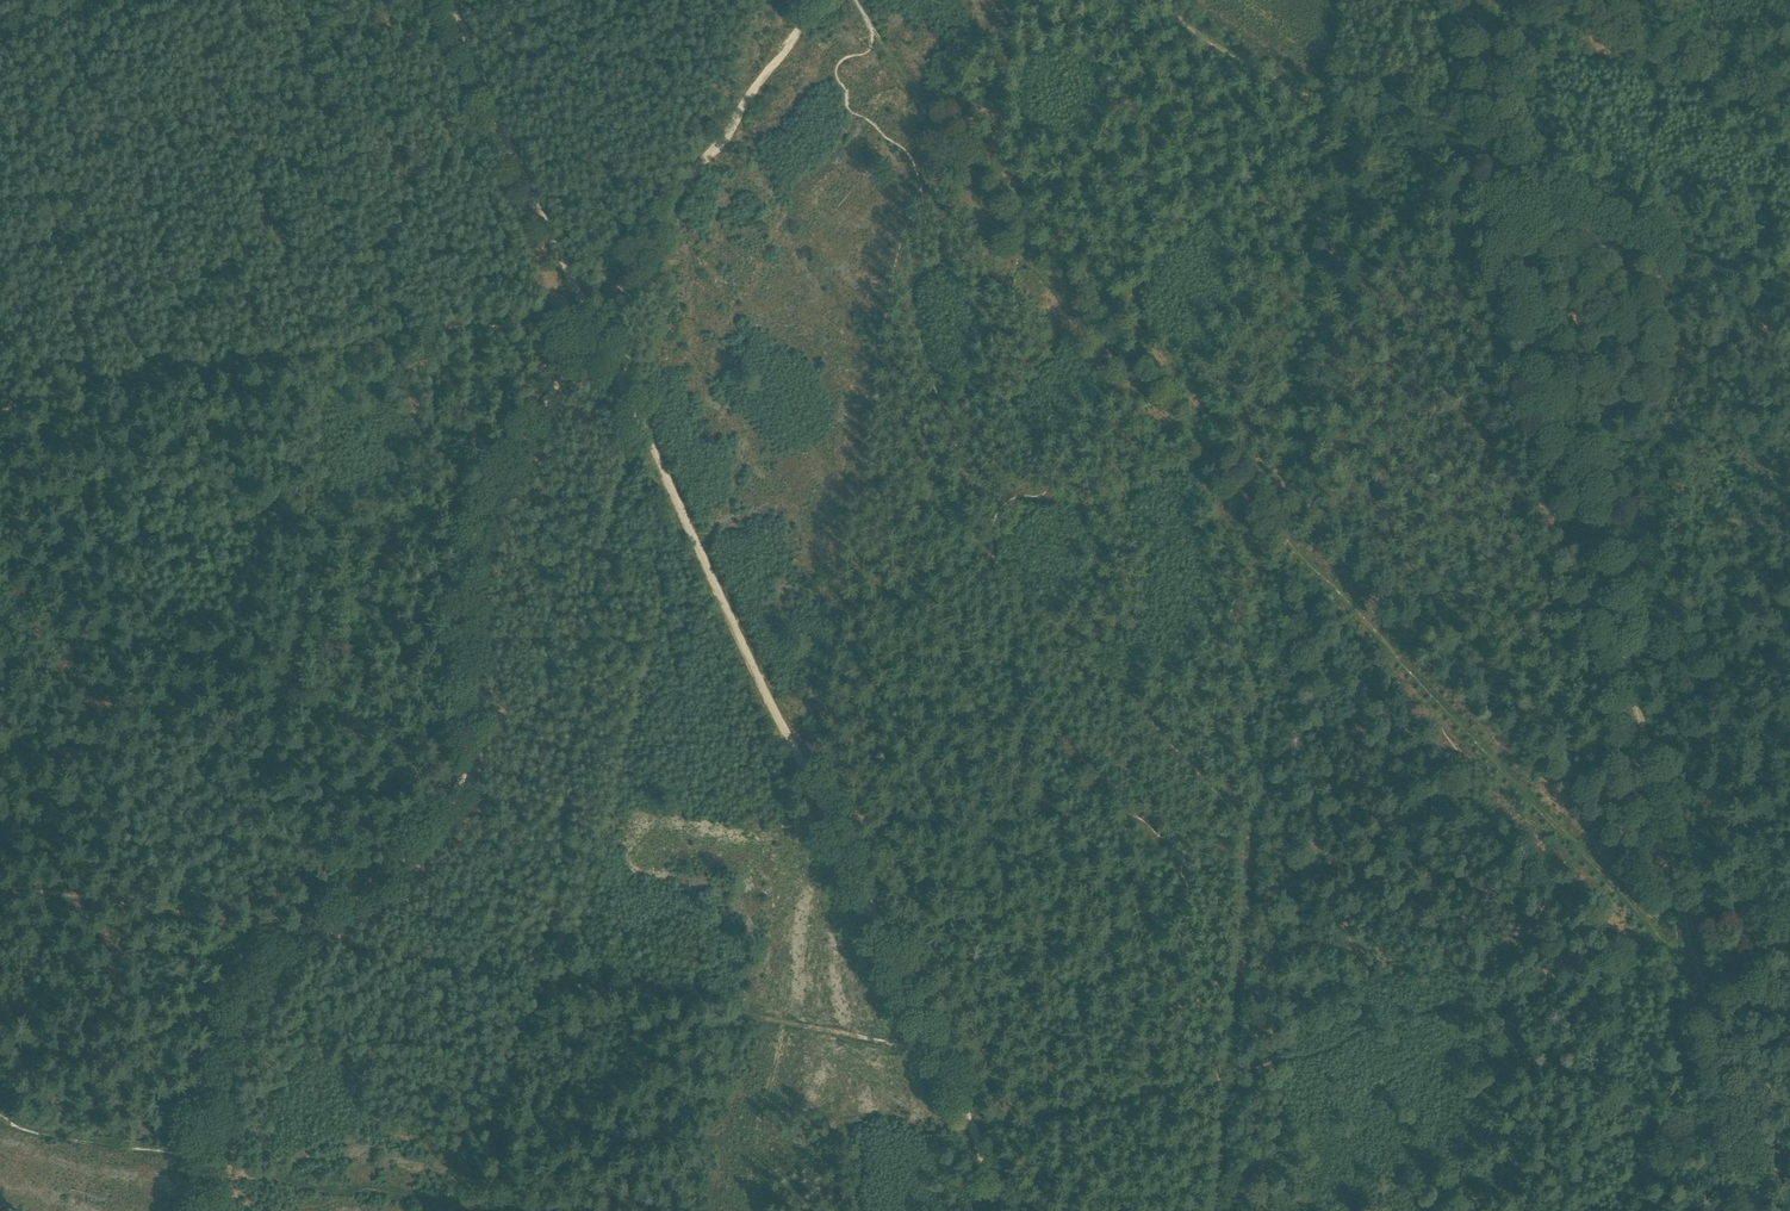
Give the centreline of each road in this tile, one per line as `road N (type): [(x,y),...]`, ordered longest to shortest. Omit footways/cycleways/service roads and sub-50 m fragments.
road 1 (track): [(213,1210),(207,1165),(217,1065),(246,998),(297,928),(391,841),(422,796),(447,709),(452,592),(478,501),(541,393),(814,0)]
road 2 (track): [(1741,1210),(1687,950),(1493,161),(1461,0)]
road 3 (track): [(999,1210),(590,326)]
road 4 (track): [(1169,0),(1195,26),(1258,62),(1311,86),(1333,85),(1721,259)]
road 5 (track): [(590,326),(444,0)]

